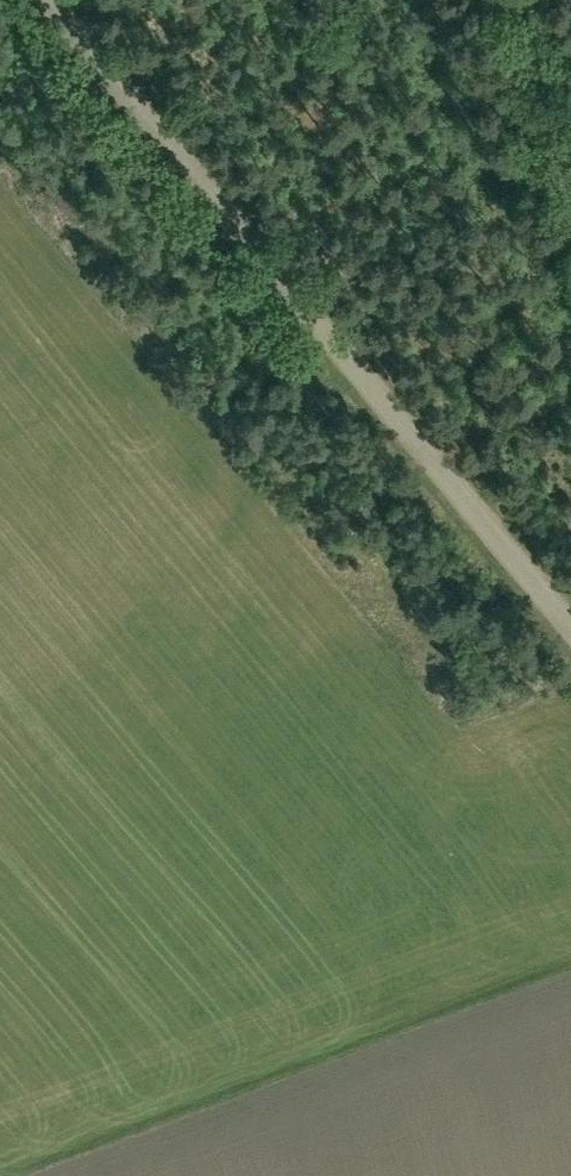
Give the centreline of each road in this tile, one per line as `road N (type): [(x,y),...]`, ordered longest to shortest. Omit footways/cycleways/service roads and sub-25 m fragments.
road 1 (unclassified): [(570,624),(57,0)]

